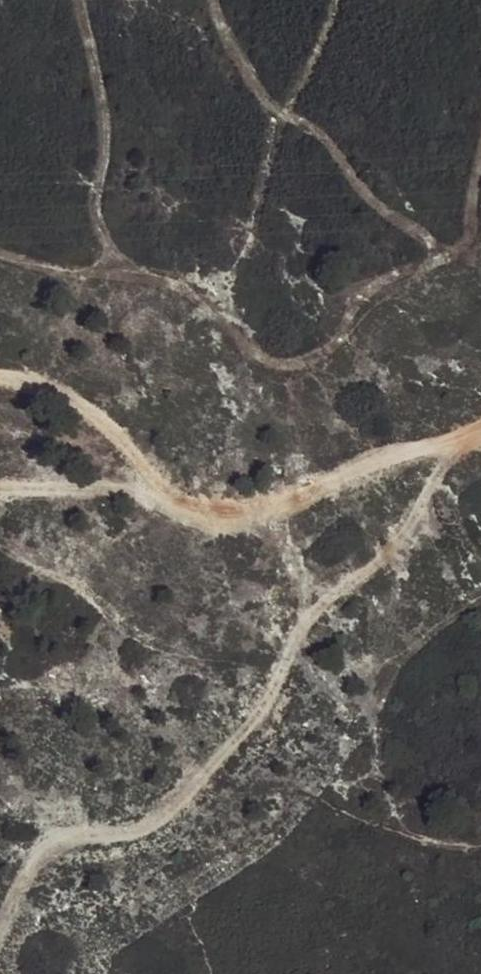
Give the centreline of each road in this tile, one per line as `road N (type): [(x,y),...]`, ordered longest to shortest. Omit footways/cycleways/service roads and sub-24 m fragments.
road 1 (track): [(0,931),(49,849),(151,818),(200,784),(279,677),(312,616),(406,533),(469,427)]
road 2 (track): [(469,427),(298,496),(222,510),(187,504),(158,483),(86,406),(0,375)]

